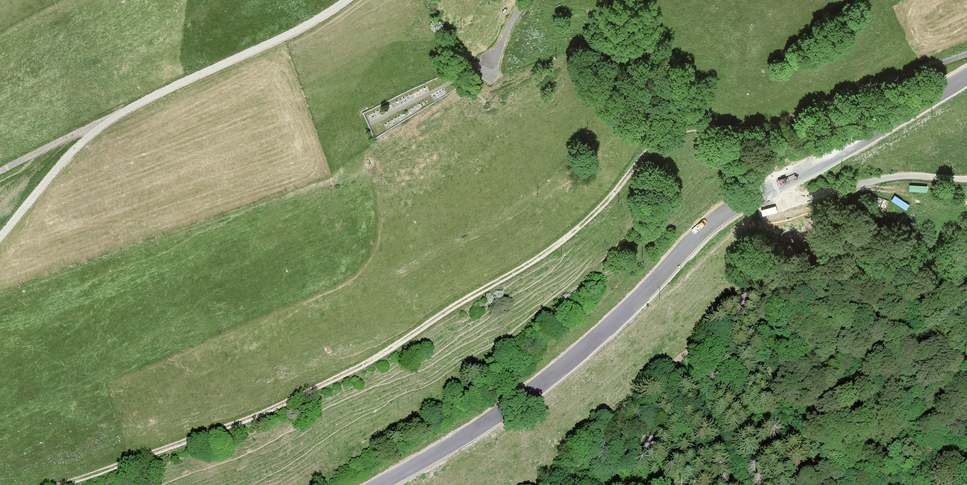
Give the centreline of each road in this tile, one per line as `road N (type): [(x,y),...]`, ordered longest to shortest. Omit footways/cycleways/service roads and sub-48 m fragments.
road 1 (track): [(65,484),(255,418),(367,365),(542,257),(663,139),(773,127),(933,66)]
road 2 (tertiary): [(966,77),(723,212),(530,394),(383,484)]
road 3 (residential): [(347,0),(100,128),(0,237)]

